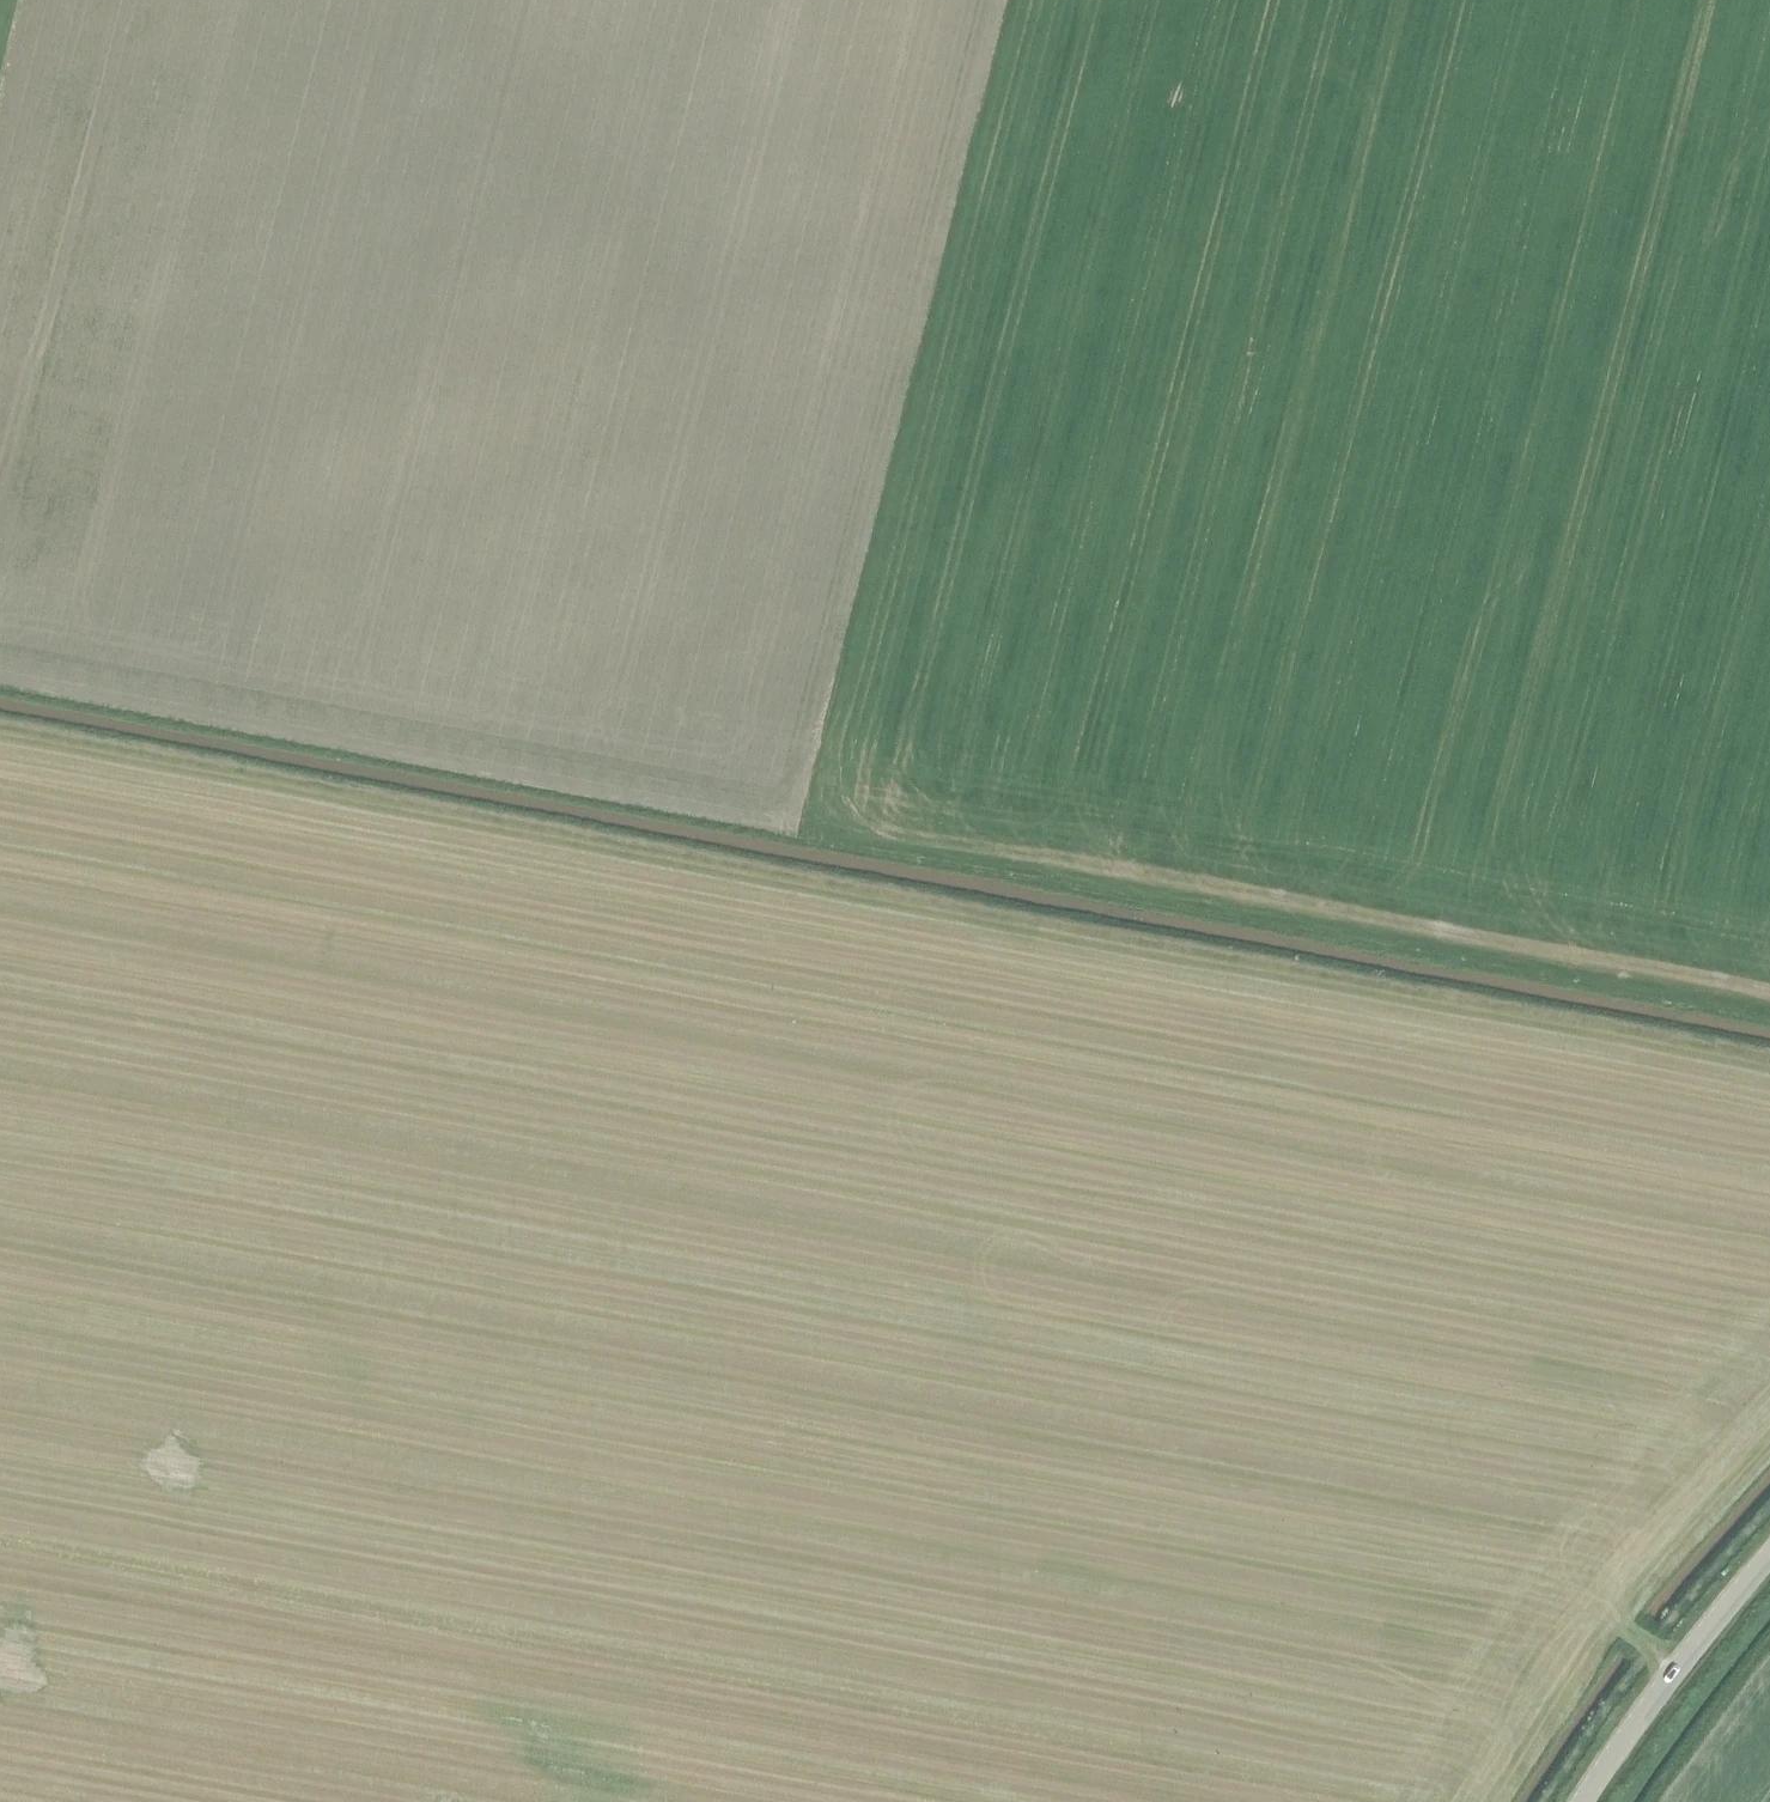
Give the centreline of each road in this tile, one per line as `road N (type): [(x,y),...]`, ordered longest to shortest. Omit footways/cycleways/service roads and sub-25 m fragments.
road 1 (tertiary): [(1578,1801),(1769,1558)]

